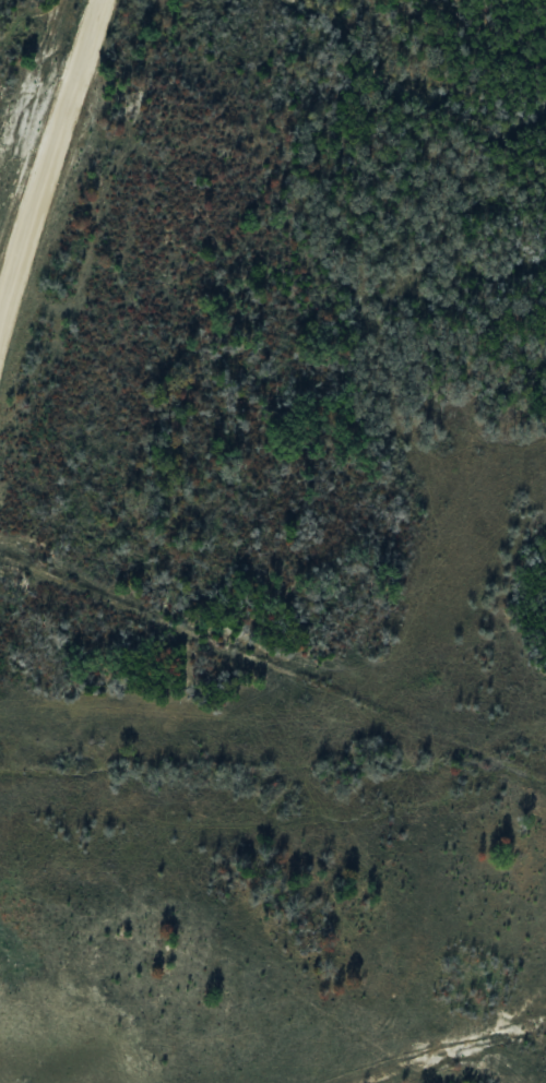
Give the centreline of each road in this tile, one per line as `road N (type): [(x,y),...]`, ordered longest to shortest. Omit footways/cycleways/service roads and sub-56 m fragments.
road 1 (track): [(0,326),(105,0)]

